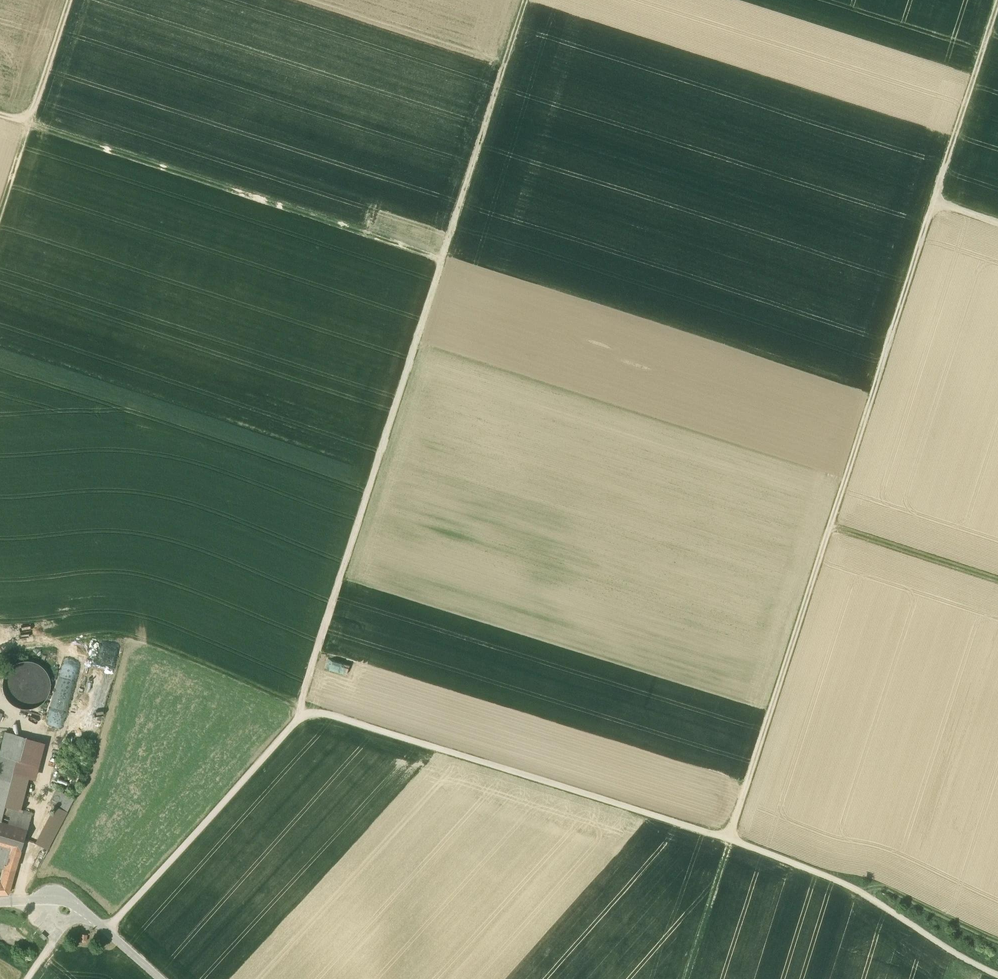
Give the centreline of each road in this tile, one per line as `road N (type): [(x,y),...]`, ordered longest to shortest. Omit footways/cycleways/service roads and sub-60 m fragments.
road 1 (unclassified): [(997,973),(851,886),(730,836),(320,712),(305,714),(106,930)]
road 2 (track): [(997,222),(933,201),(730,836)]
road 3 (track): [(305,714),(299,706),(441,258)]
road 4 (track): [(441,258),(28,124)]
road 5 (track): [(299,706),(131,634),(0,652)]
road 6 (track): [(524,0),(441,258)]
road 7 (track): [(997,2),(933,201)]
road 8 (track): [(830,524),(997,579)]
road 9 (track): [(851,886),(866,878),(997,940)]
road 10 (track): [(685,978),(730,836)]
road 11 (track): [(68,0),(28,124)]

